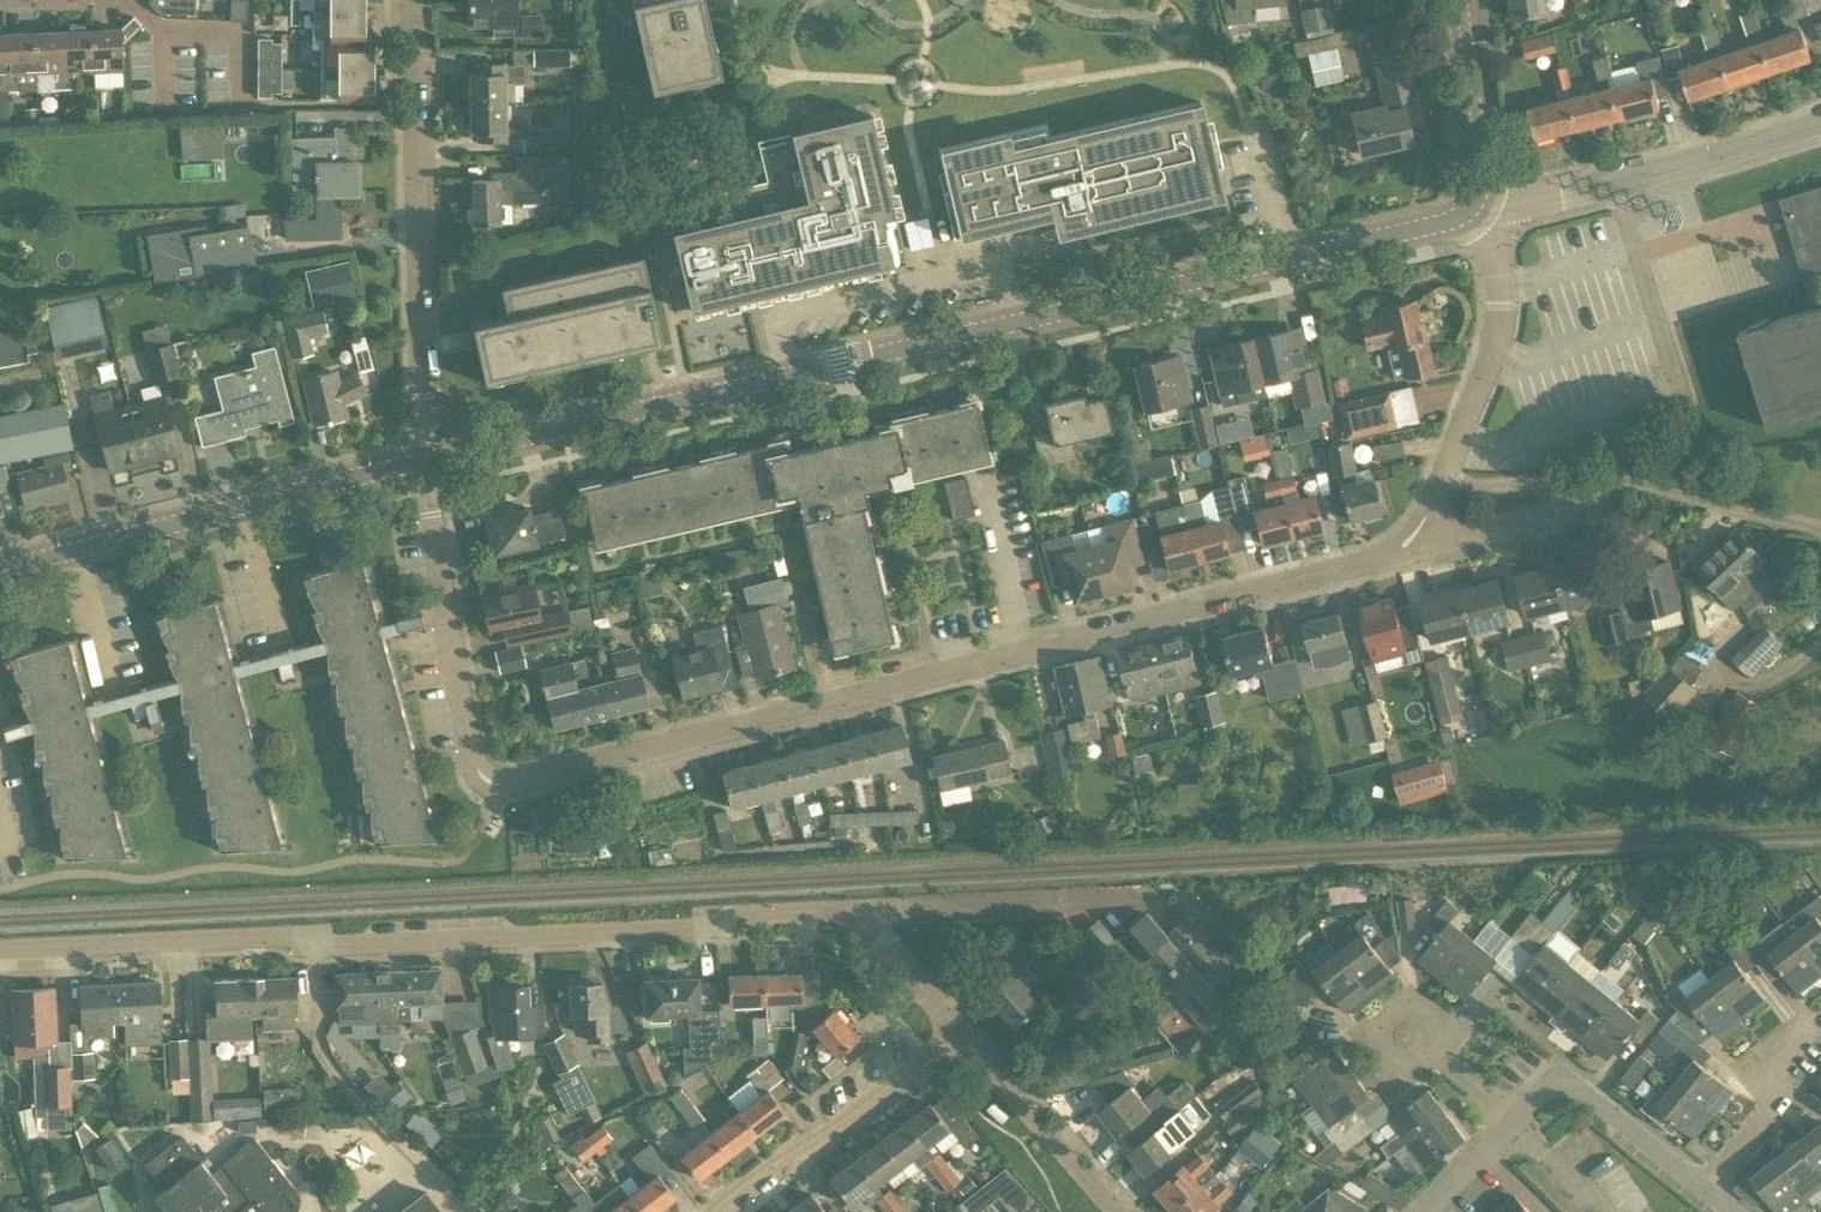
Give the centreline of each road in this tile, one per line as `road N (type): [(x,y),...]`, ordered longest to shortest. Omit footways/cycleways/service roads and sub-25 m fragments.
road 1 (residential): [(425,456),(471,757),(495,783),(520,784),(1391,557),(1421,526)]
road 2 (tertiary): [(425,456),(1446,222),(1474,204)]
road 3 (residential): [(962,1033),(852,912),(711,919),(681,931),(0,959)]
road 4 (residential): [(425,456),(414,0)]
road 5 (track): [(1820,531),(1629,482),(1442,481)]
road 6 (tertiary): [(1820,118),(1530,206),(1474,204)]
road 7 (residential): [(1421,526),(1492,345),(1496,260),(1474,204)]
road 8 (residential): [(727,1211),(962,1033)]
road 9 (residential): [(1515,1125),(1562,1078),(1708,1192)]
road 10 (residential): [(1118,1211),(962,1033)]
road 11 (tertiary): [(1474,204),(1483,178),(1459,0)]
road 12 (residential): [(1708,1192),(1785,1088),(1775,1065),(1809,1031)]
road 13 (tertiary): [(243,504),(425,456)]
road 14 (residential): [(1421,526),(1463,537),(1594,502)]
road 15 (tertiary): [(74,552),(243,504)]
road 16 (residential): [(74,552),(113,696)]
road 17 (residential): [(1515,1125),(1406,1033)]
road 18 (residential): [(243,504),(279,635)]
road 19 (residential): [(1430,1211),(1515,1125)]

